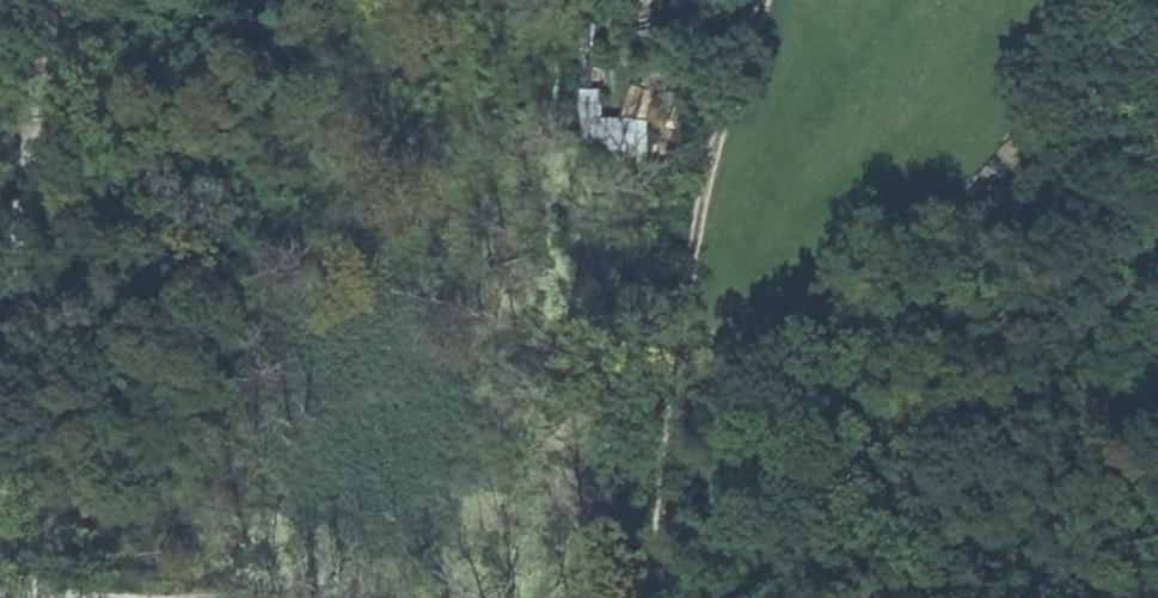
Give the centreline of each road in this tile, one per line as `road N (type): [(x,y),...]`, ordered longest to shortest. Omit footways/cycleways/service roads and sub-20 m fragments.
road 1 (track): [(598,597),(694,227),(765,0)]
road 2 (track): [(1157,276),(1045,400),(945,478),(738,597)]
road 3 (track): [(54,0),(0,428)]
road 4 (track): [(1057,597),(903,507)]

